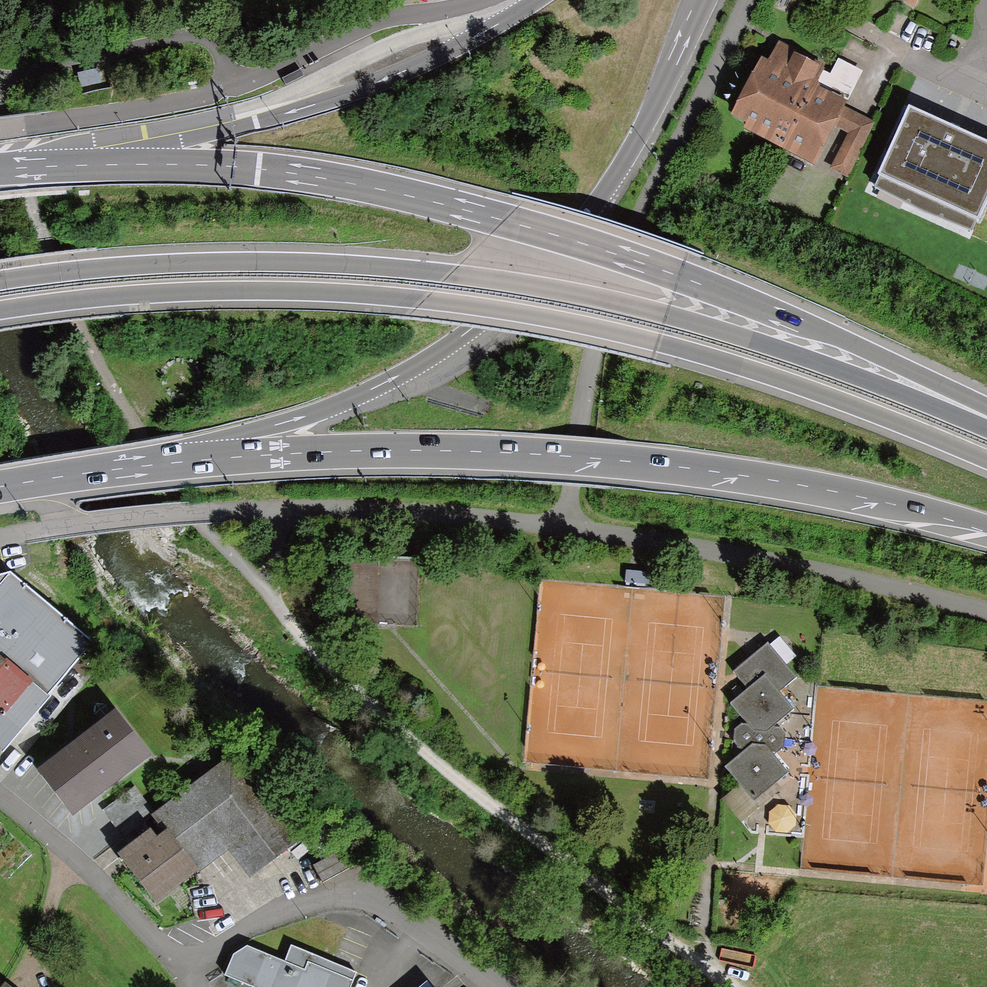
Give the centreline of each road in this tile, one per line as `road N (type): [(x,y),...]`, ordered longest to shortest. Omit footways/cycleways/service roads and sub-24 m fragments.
road 1 (motorway): [(0,310),(257,290),(482,306),(728,362),(986,460)]
road 2 (motorway): [(986,410),(681,277),(440,203),(258,169),(24,168)]
road 3 (motorway): [(204,458),(373,450),(603,459),(828,490),(986,527)]
road 4 (primary): [(204,458),(410,371),(541,268),(577,229),(637,136),(697,0)]
road 5 (motorway): [(986,430),(811,360),(609,299),(340,263)]
road 6 (residential): [(492,986),(363,890),(265,920),(194,961),(171,954),(0,796)]
road 7 (track): [(729,986),(335,671),(279,615)]
road 8 (primary): [(537,0),(446,53),(305,108),(24,168)]
road 9 (primary): [(340,263),(176,264),(0,281)]
road 10 (track): [(0,83),(182,36),(205,38),(231,90)]
road 11 (primary): [(0,488),(204,458)]

